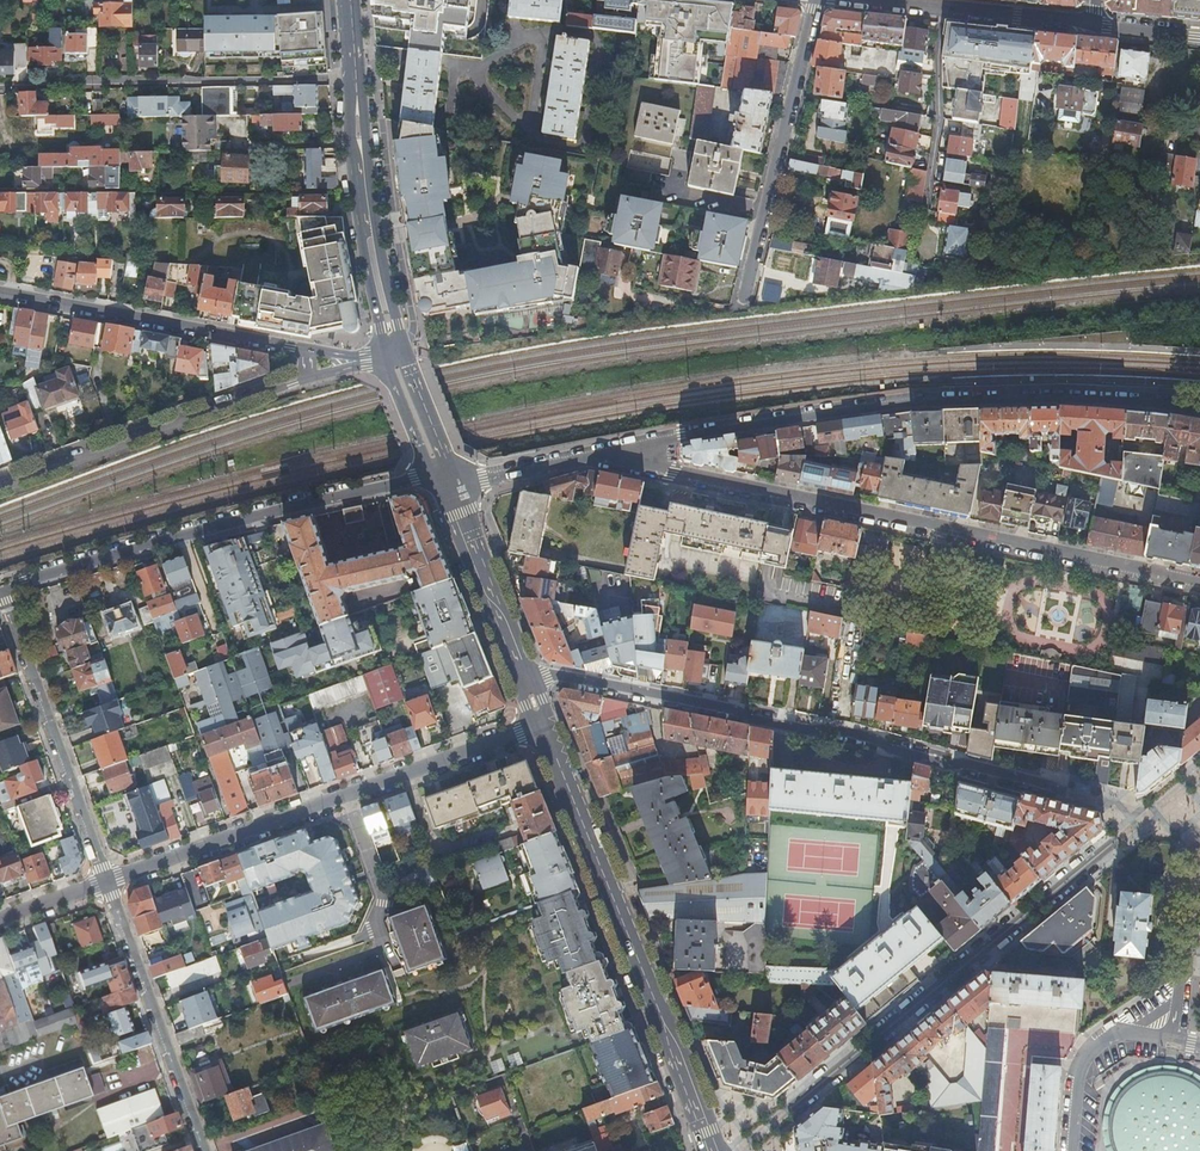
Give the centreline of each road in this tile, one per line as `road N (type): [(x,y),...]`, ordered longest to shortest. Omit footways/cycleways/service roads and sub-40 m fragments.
road 1 (residential): [(1199,581),(605,456)]
road 2 (residential): [(1199,411),(1076,400),(907,406),(605,456)]
road 3 (residential): [(523,681),(559,676),(816,726),(1071,794)]
road 4 (residential): [(740,1150),(1149,814)]
road 5 (residential): [(108,882),(541,726)]
road 6 (secondary): [(709,1150),(657,1004),(541,726)]
road 7 (residential): [(0,487),(360,361)]
road 8 (residential): [(360,361),(0,293)]
road 9 (residential): [(0,84),(355,79)]
road 10 (residential): [(815,0),(742,310)]
road 11 (residential): [(108,882),(3,589)]
road 12 (residential): [(205,1150),(108,882)]
road 13 (residential): [(441,477),(183,537)]
road 14 (residential): [(1094,26),(874,0)]
road 15 (secondary): [(523,681),(441,477)]
road 16 (secondary): [(379,287),(355,79)]
road 17 (residential): [(183,537),(3,589)]
road 18 (residential): [(1155,1038),(1118,1032),(1086,1057),(1072,1150)]
road 19 (residential): [(605,456),(498,477),(441,477)]
road 20 (secondary): [(384,354),(421,459),(441,477)]
road 21 (secondary): [(441,477),(441,452),(404,348)]

